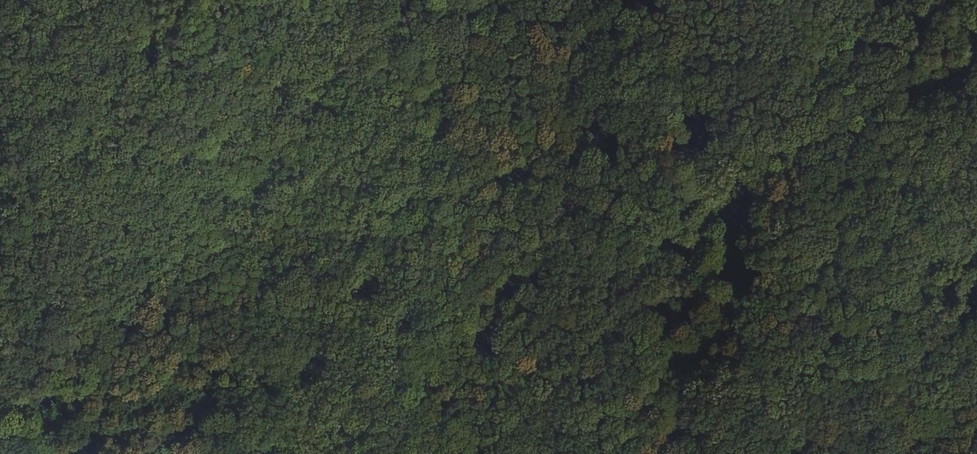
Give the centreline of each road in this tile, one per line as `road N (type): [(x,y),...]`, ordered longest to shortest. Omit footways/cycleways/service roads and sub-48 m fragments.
road 1 (track): [(412,0),(447,103),(413,327),(393,332),(331,266),(289,255),(234,259),(176,290),(37,422)]
road 2 (track): [(488,453),(517,0)]
road 3 (track): [(423,22),(443,23),(463,69),(480,70),(499,28),(520,52)]

